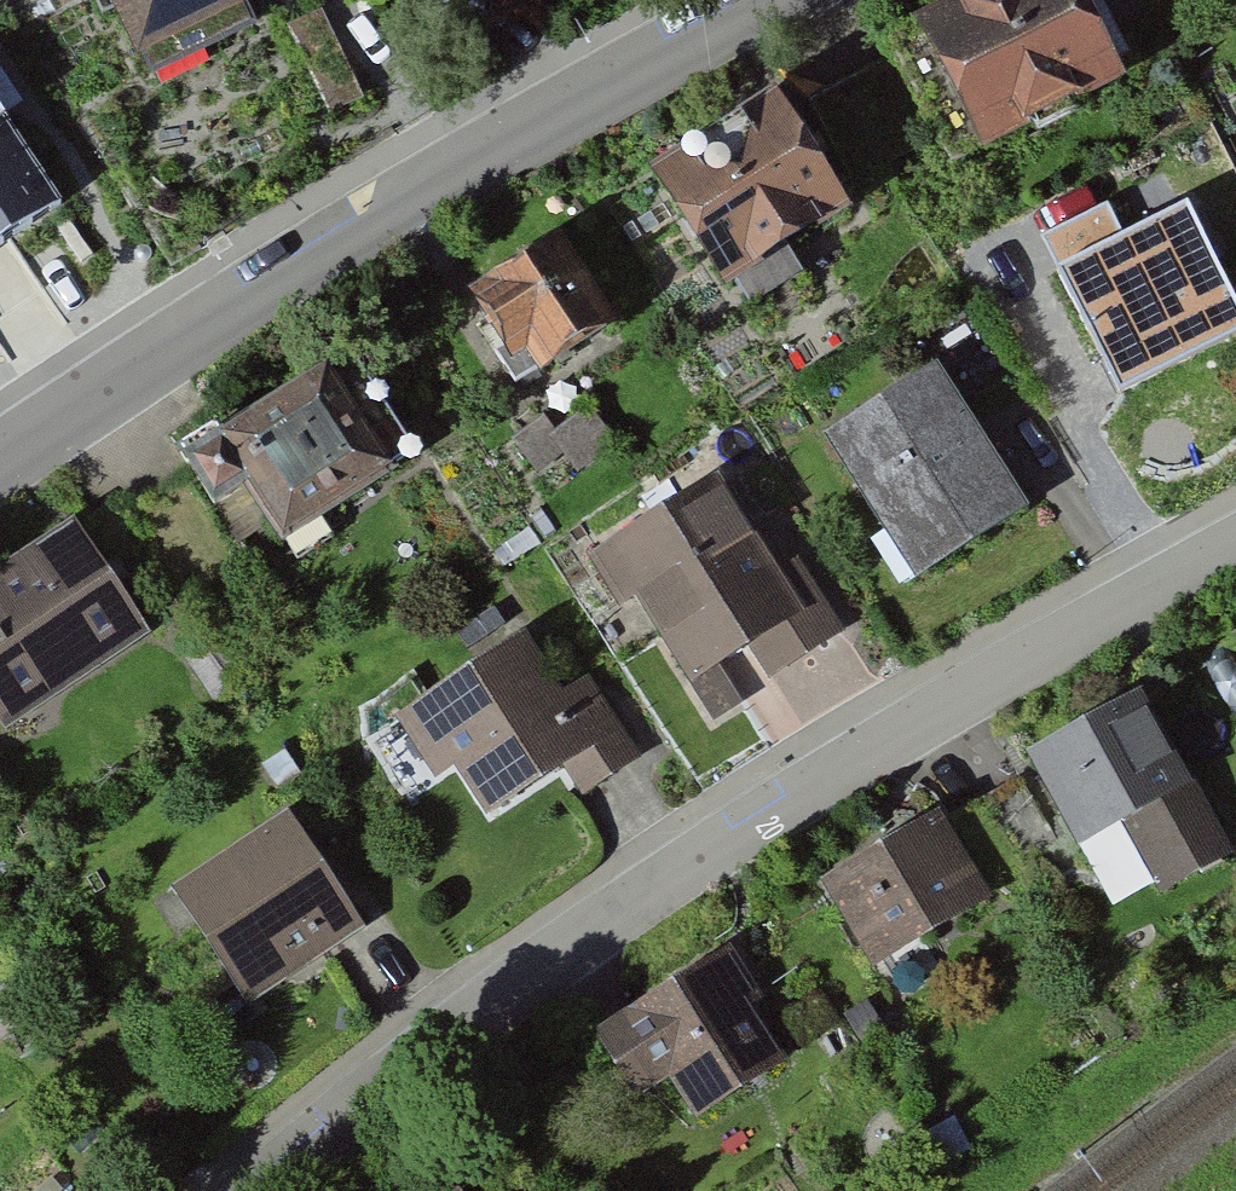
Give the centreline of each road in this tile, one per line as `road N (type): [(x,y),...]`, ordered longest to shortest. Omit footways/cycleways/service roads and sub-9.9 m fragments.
road 1 (residential): [(259,1190),(438,1044),(672,878),(872,750),(1235,543)]
road 2 (residential): [(767,0),(220,312),(0,460)]

